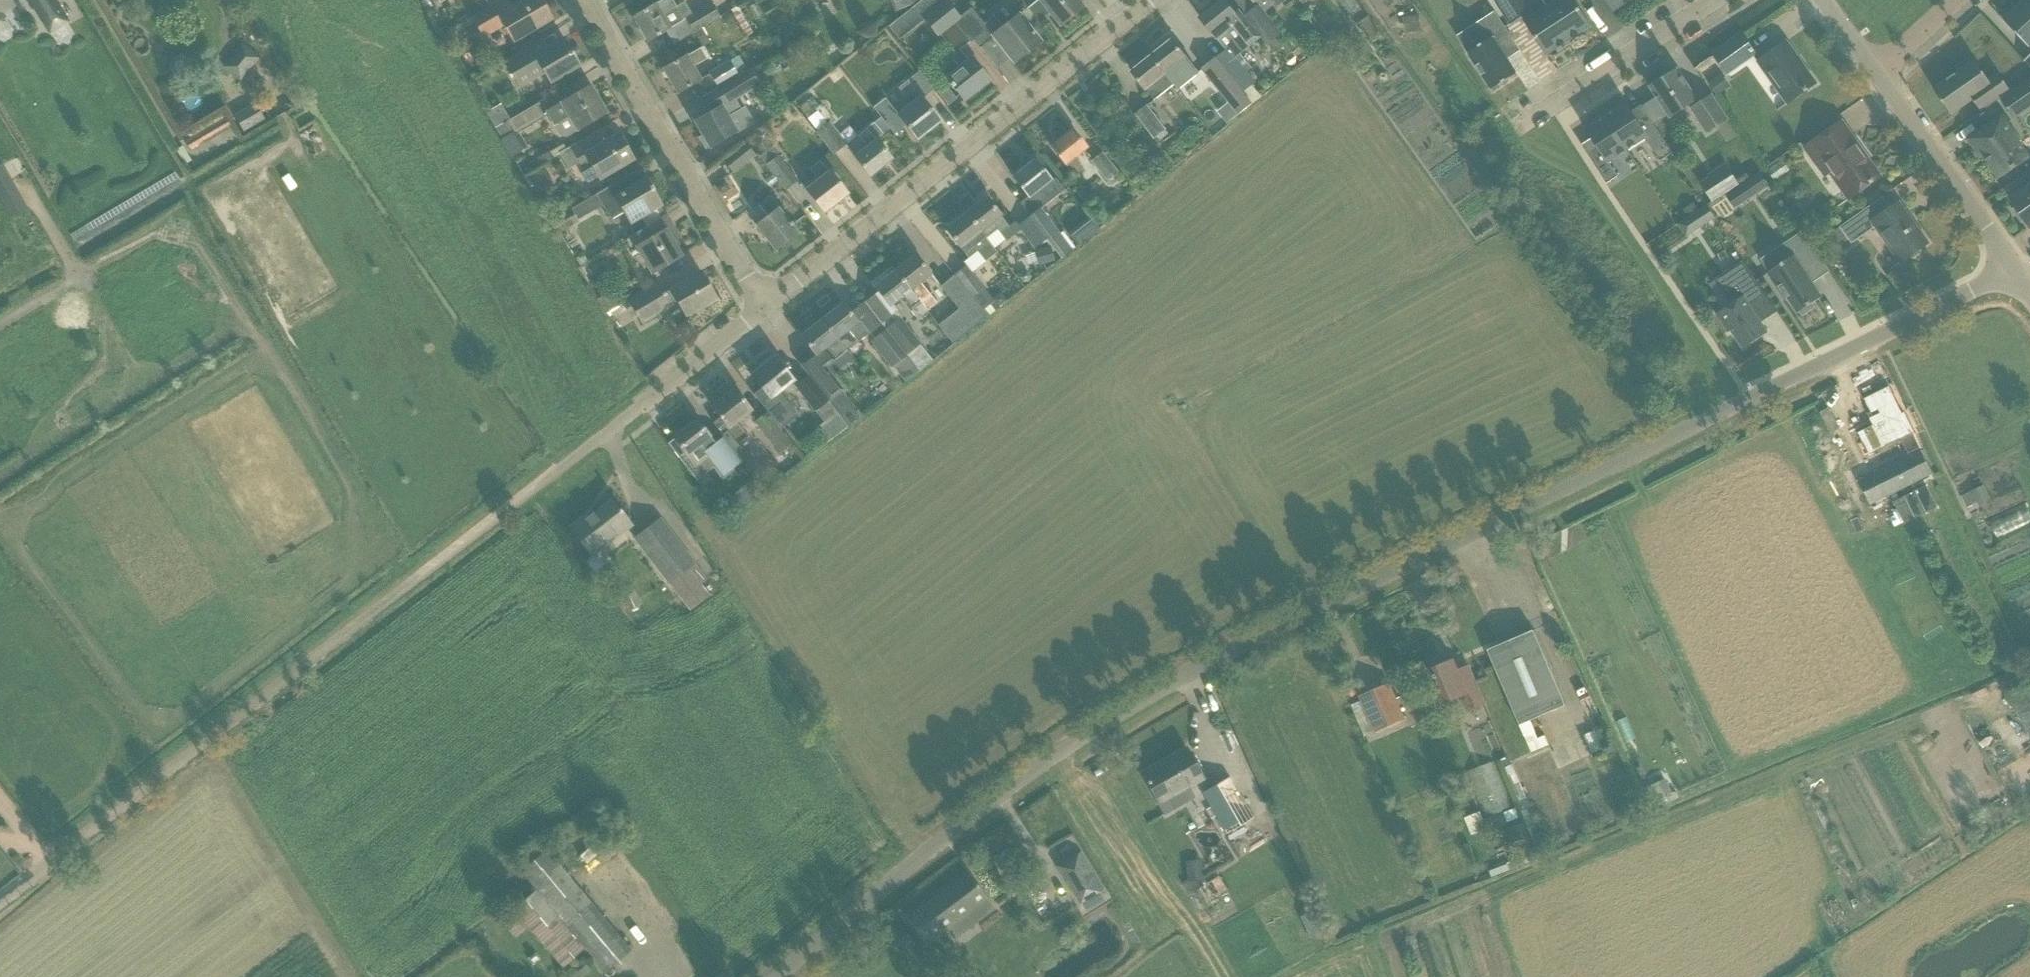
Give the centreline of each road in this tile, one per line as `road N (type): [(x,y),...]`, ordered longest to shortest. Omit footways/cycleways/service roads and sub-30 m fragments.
road 1 (unclassified): [(782,976),(1137,703),(2015,270)]
road 2 (track): [(571,459),(0,900)]
road 3 (residential): [(766,306),(1150,0)]
road 4 (residential): [(766,306),(585,0)]
road 5 (residential): [(571,459),(766,306)]
road 6 (residential): [(2015,270),(1879,79)]
road 7 (residential): [(1712,0),(1533,115)]

